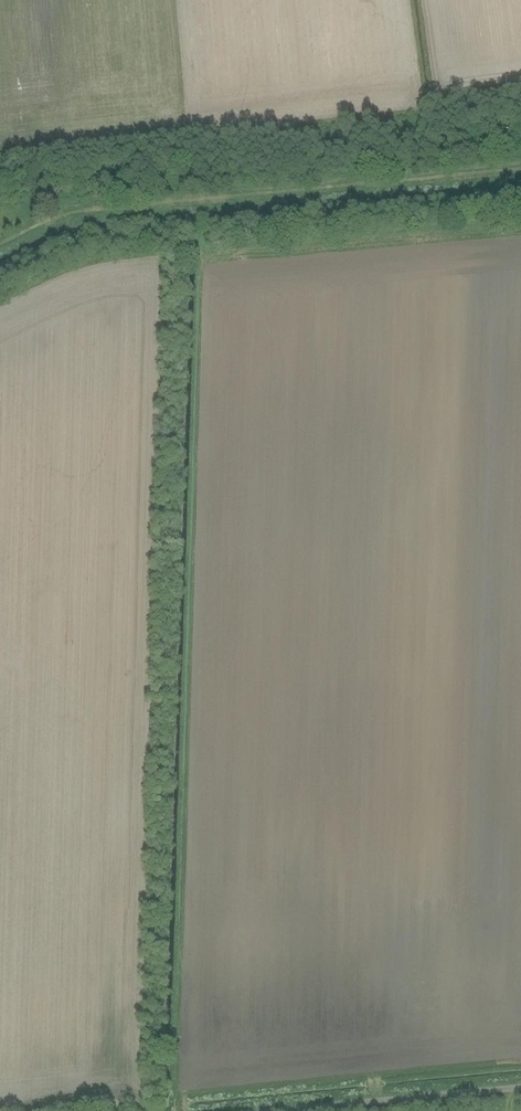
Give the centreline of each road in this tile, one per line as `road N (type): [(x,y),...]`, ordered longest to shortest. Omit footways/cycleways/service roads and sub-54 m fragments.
road 1 (track): [(520,164),(81,207),(0,240)]
road 2 (unclassified): [(520,1087),(257,1110)]

